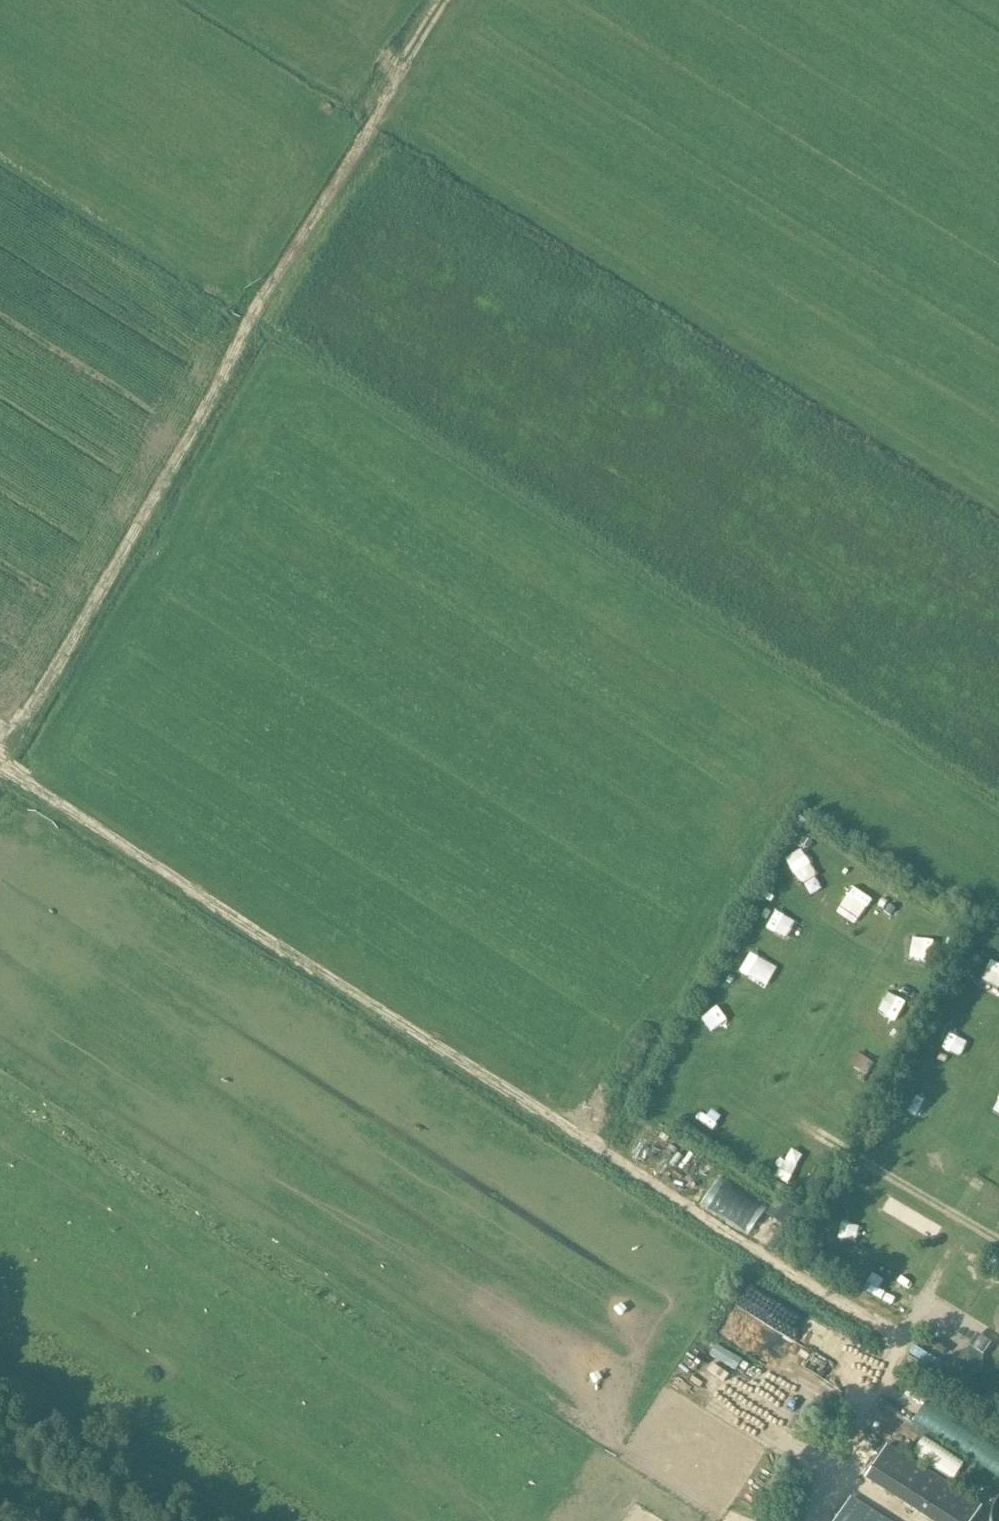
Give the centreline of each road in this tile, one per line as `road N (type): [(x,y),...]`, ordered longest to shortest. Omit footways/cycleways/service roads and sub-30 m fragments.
road 1 (track): [(0,766),(900,1339),(829,1466)]
road 2 (track): [(0,750),(41,696),(400,70),(379,55)]

